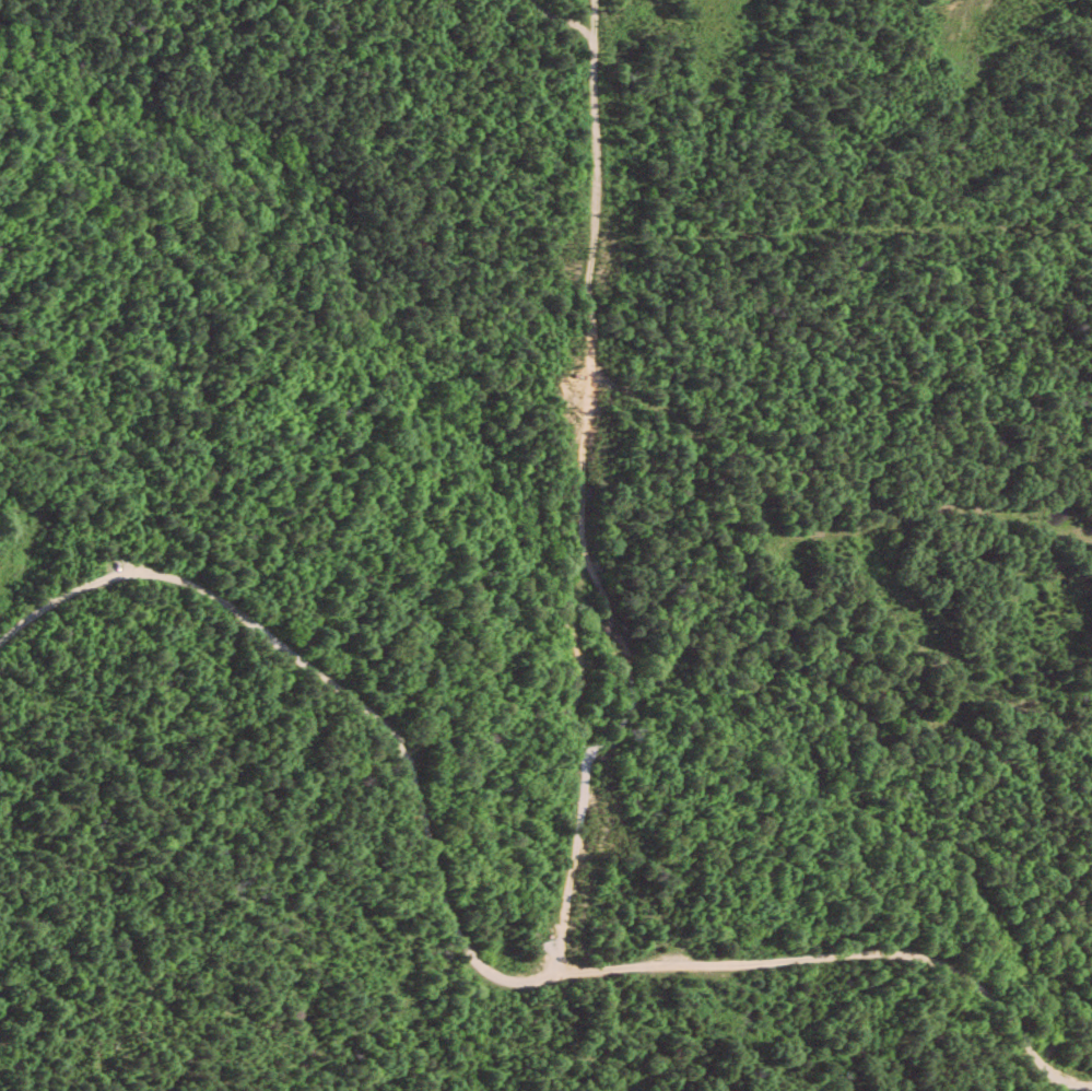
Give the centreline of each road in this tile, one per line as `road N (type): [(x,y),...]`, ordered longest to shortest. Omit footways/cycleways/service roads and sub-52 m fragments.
road 1 (track): [(0,630),(62,587),(133,573),(201,589),(321,671),(391,727),(415,785),(433,896),(465,955),(489,978),(858,953),(928,957),(953,965),(1041,1074),(1091,1082)]
road 2 (track): [(785,535),(944,508),(1091,537)]

